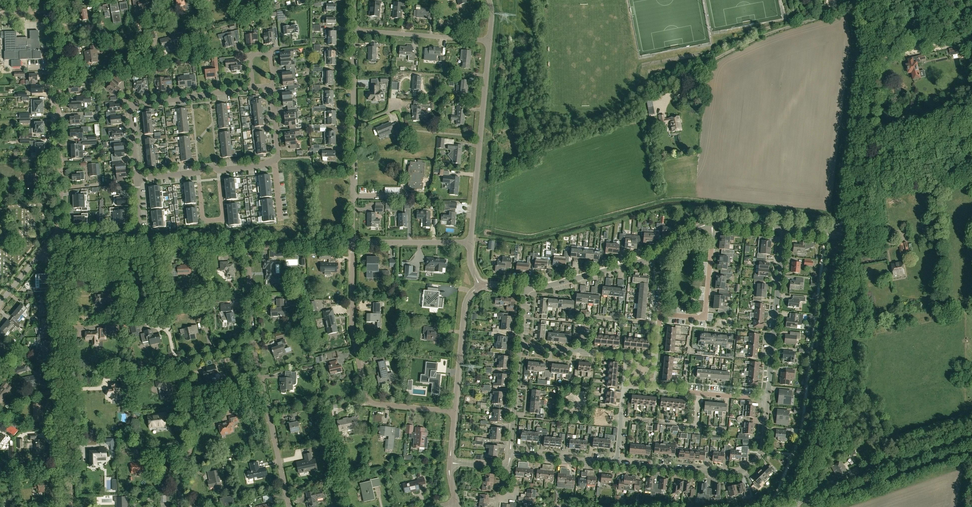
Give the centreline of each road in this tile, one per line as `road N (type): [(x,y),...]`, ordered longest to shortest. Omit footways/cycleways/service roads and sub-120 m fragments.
road 1 (tertiary): [(798,498),(822,436),(847,235)]
road 2 (residential): [(456,411),(367,403),(351,315),(352,244)]
road 3 (tertiary): [(847,235),(869,54),(866,0)]
road 4 (unclassified): [(59,228),(56,38),(48,6)]
road 5 (residential): [(180,506),(195,424),(186,363),(253,344)]
road 6 (residential): [(616,464),(738,473),(762,452),(767,400)]
road 7 (residential): [(470,242),(489,41)]
road 8 (residential): [(137,177),(135,105),(253,89)]
road 9 (unclassified): [(971,444),(798,498)]
road 10 (residential): [(767,400),(785,229)]
road 11 (residential): [(289,506),(253,344)]
road 12 (residential): [(67,391),(63,269),(41,254)]
road 13 (residential): [(664,254),(525,288)]
road 14 (residential): [(489,41),(356,31)]
road 15 (residential): [(456,411),(465,306),(480,286)]
road 16 (residential): [(352,244),(354,124)]

